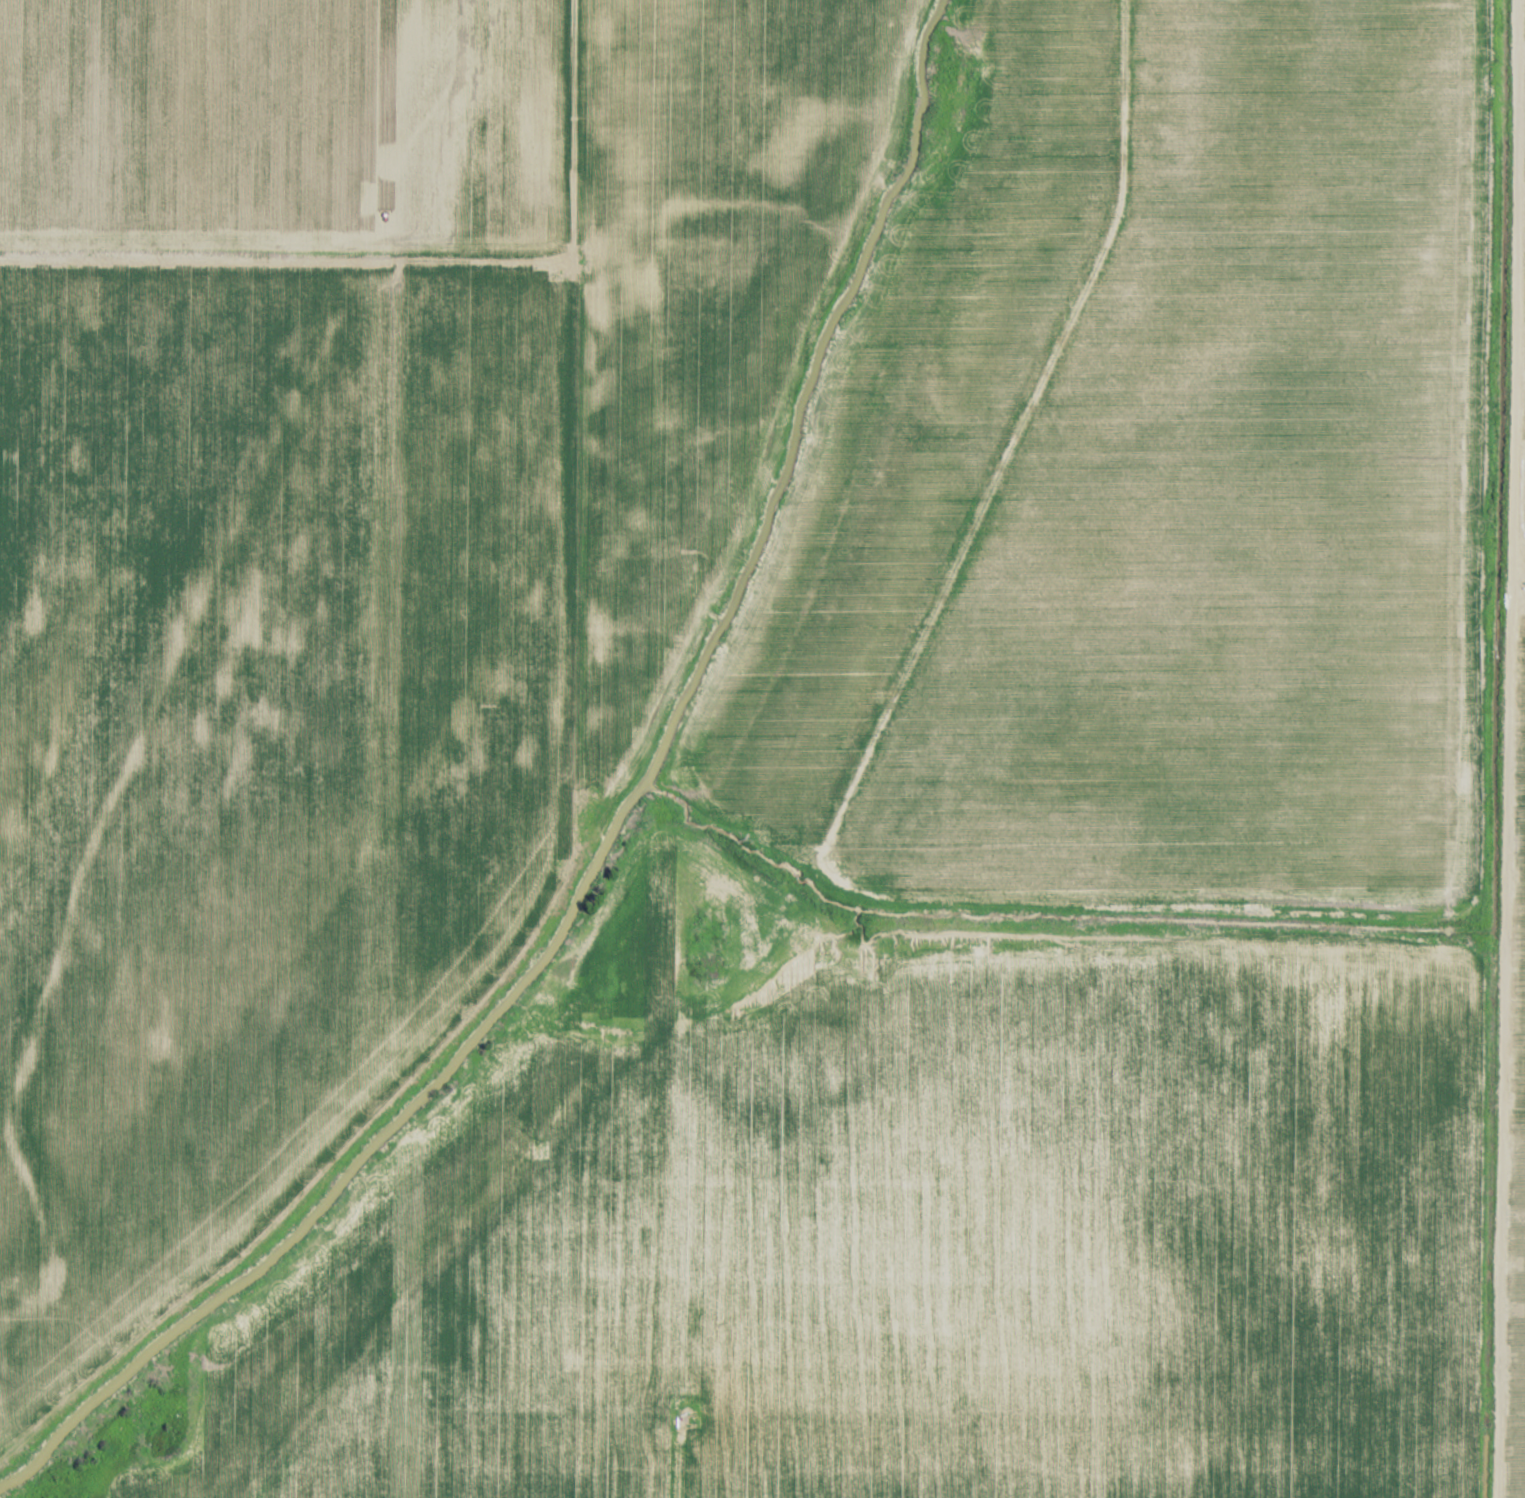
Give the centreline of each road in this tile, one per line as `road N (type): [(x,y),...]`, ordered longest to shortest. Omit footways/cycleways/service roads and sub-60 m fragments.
road 1 (track): [(251,1497),(663,1028),(742,1003),(847,928)]

